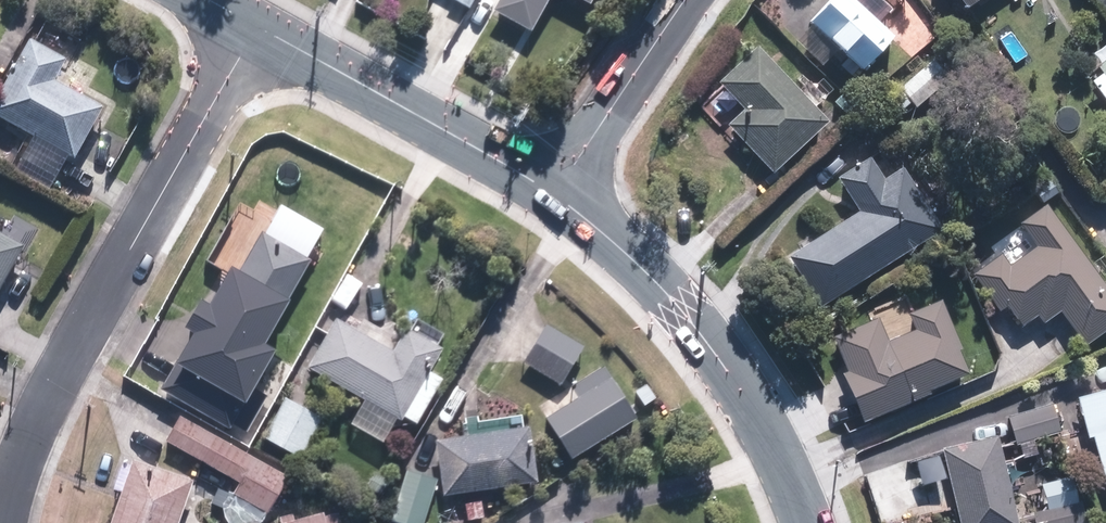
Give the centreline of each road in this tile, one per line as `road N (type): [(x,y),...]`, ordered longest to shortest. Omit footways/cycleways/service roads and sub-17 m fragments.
road 1 (residential): [(255,26),(40,413),(6,522)]
road 2 (residential): [(555,196),(631,255),(683,310),(781,452),(812,522)]
road 3 (residential): [(255,26),(555,196)]
road 4 (residential): [(687,0),(555,196)]

